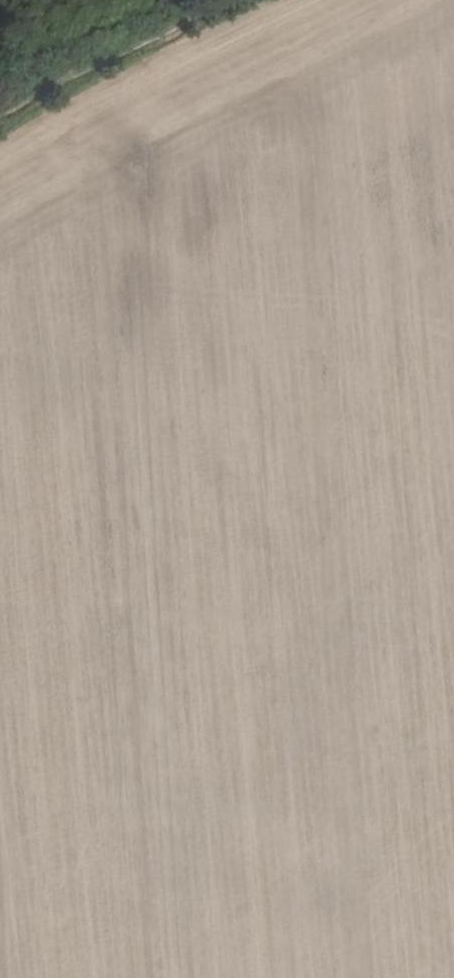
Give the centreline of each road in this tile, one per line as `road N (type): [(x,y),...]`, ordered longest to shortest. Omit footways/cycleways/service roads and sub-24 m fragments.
road 1 (track): [(226,0),(0,120)]

